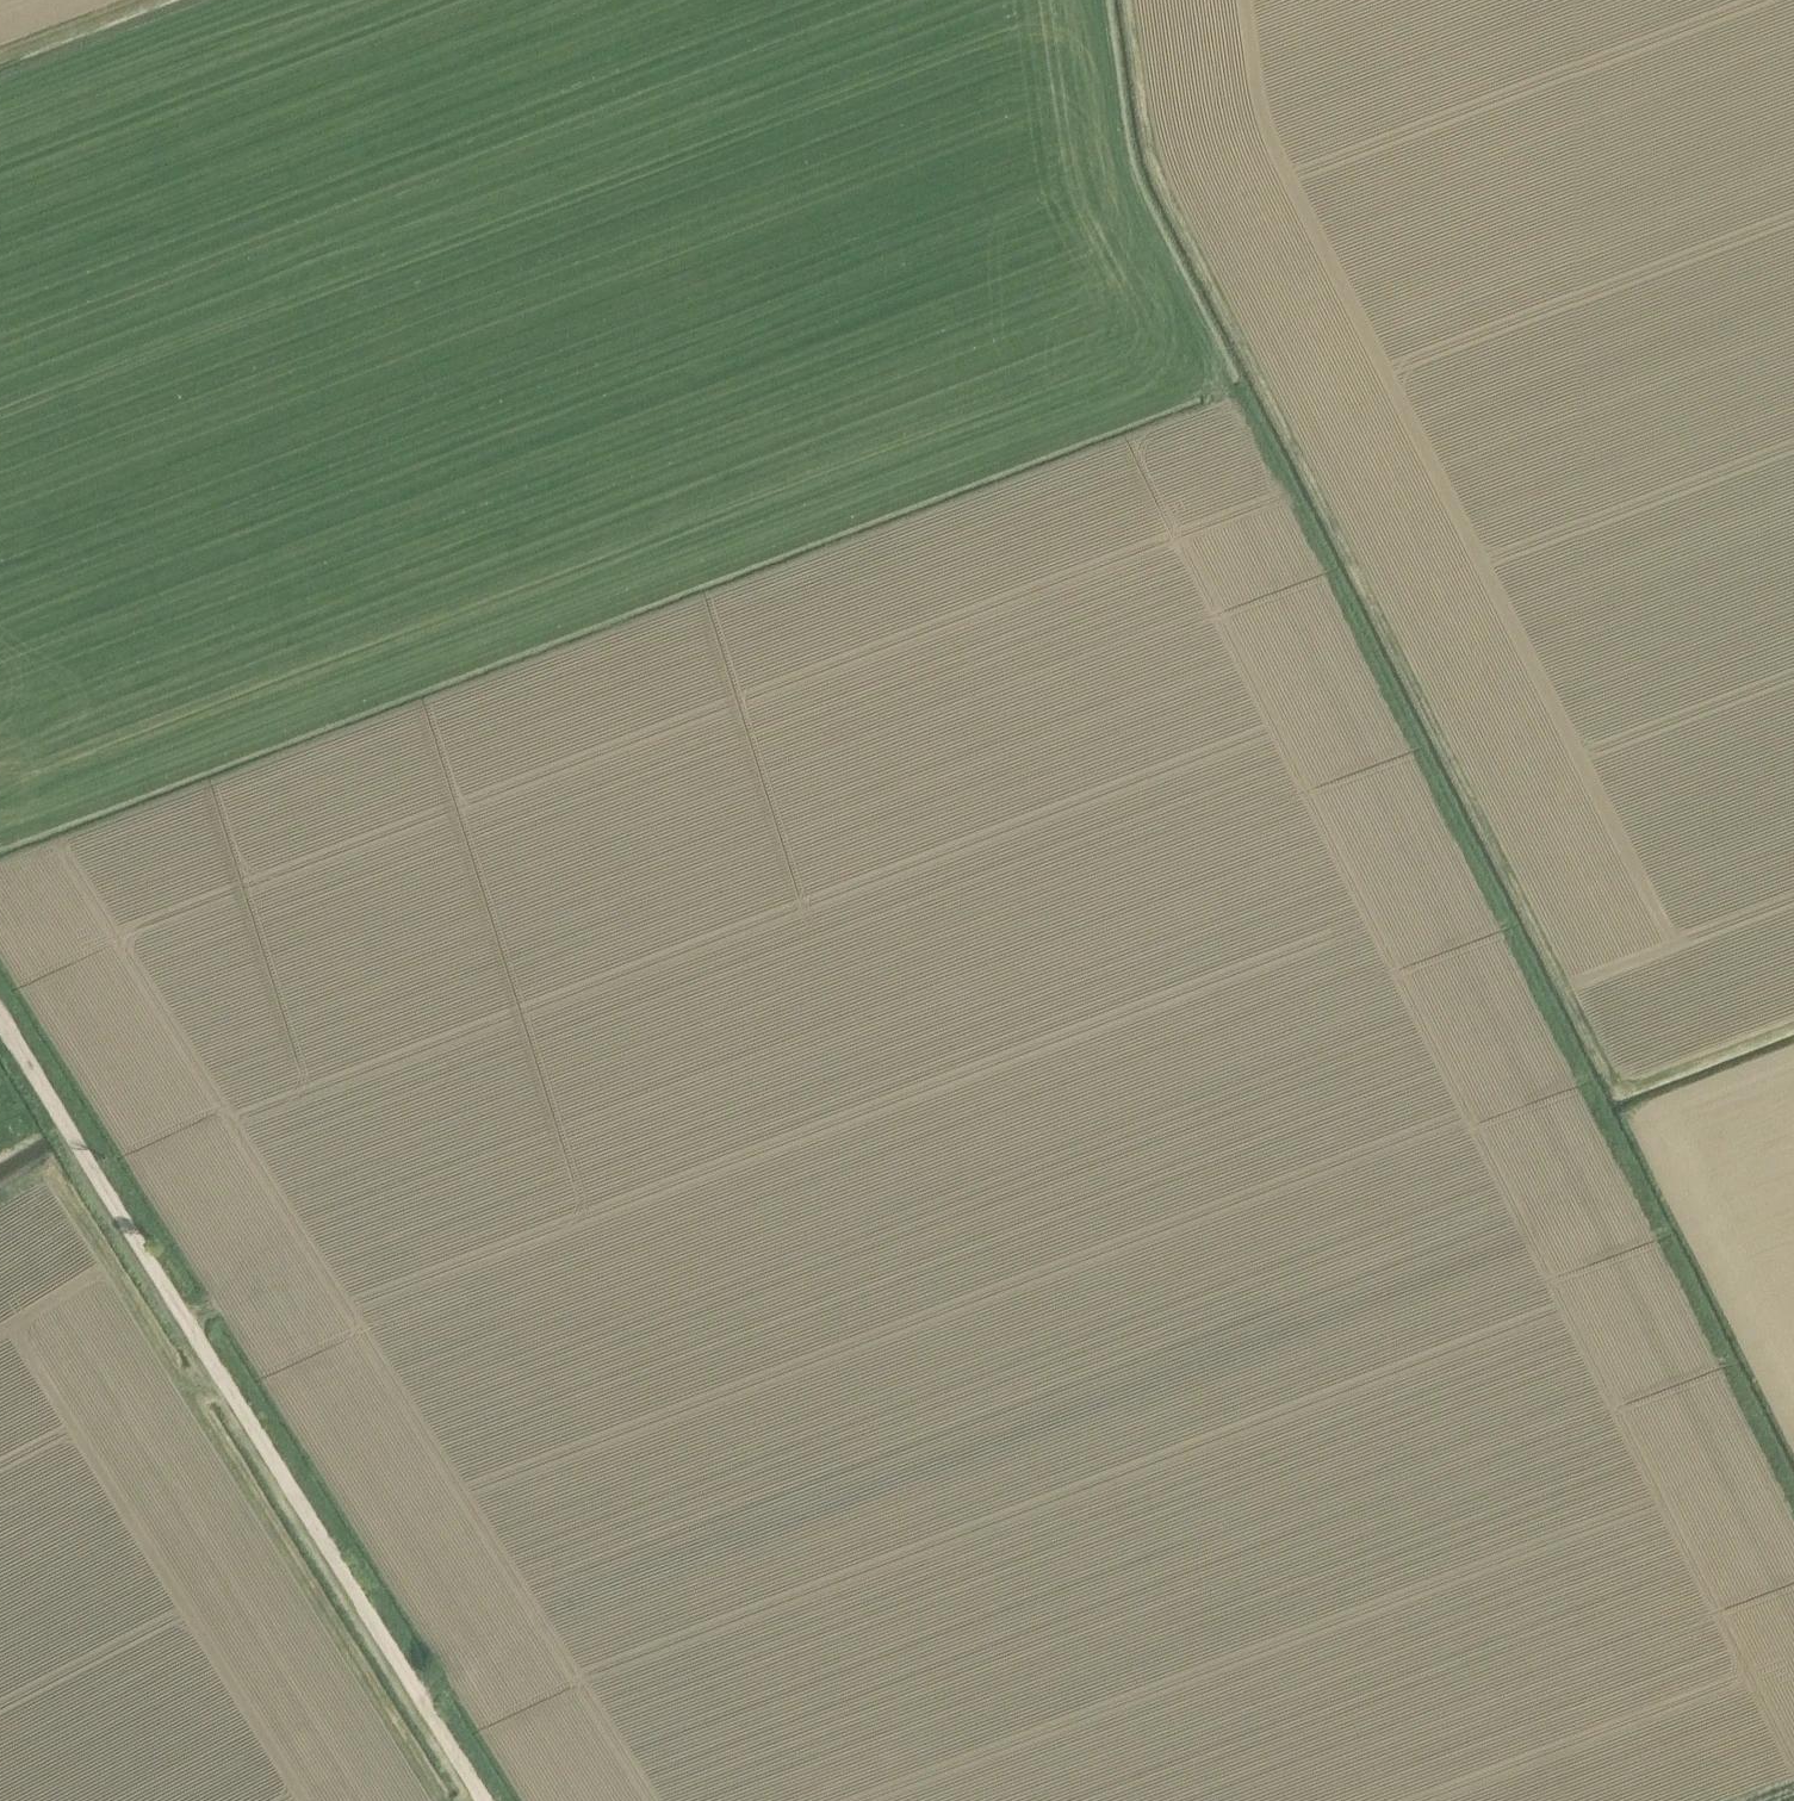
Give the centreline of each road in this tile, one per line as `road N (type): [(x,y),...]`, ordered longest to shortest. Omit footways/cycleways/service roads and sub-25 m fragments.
road 1 (unclassified): [(480,1800),(0,1021)]

